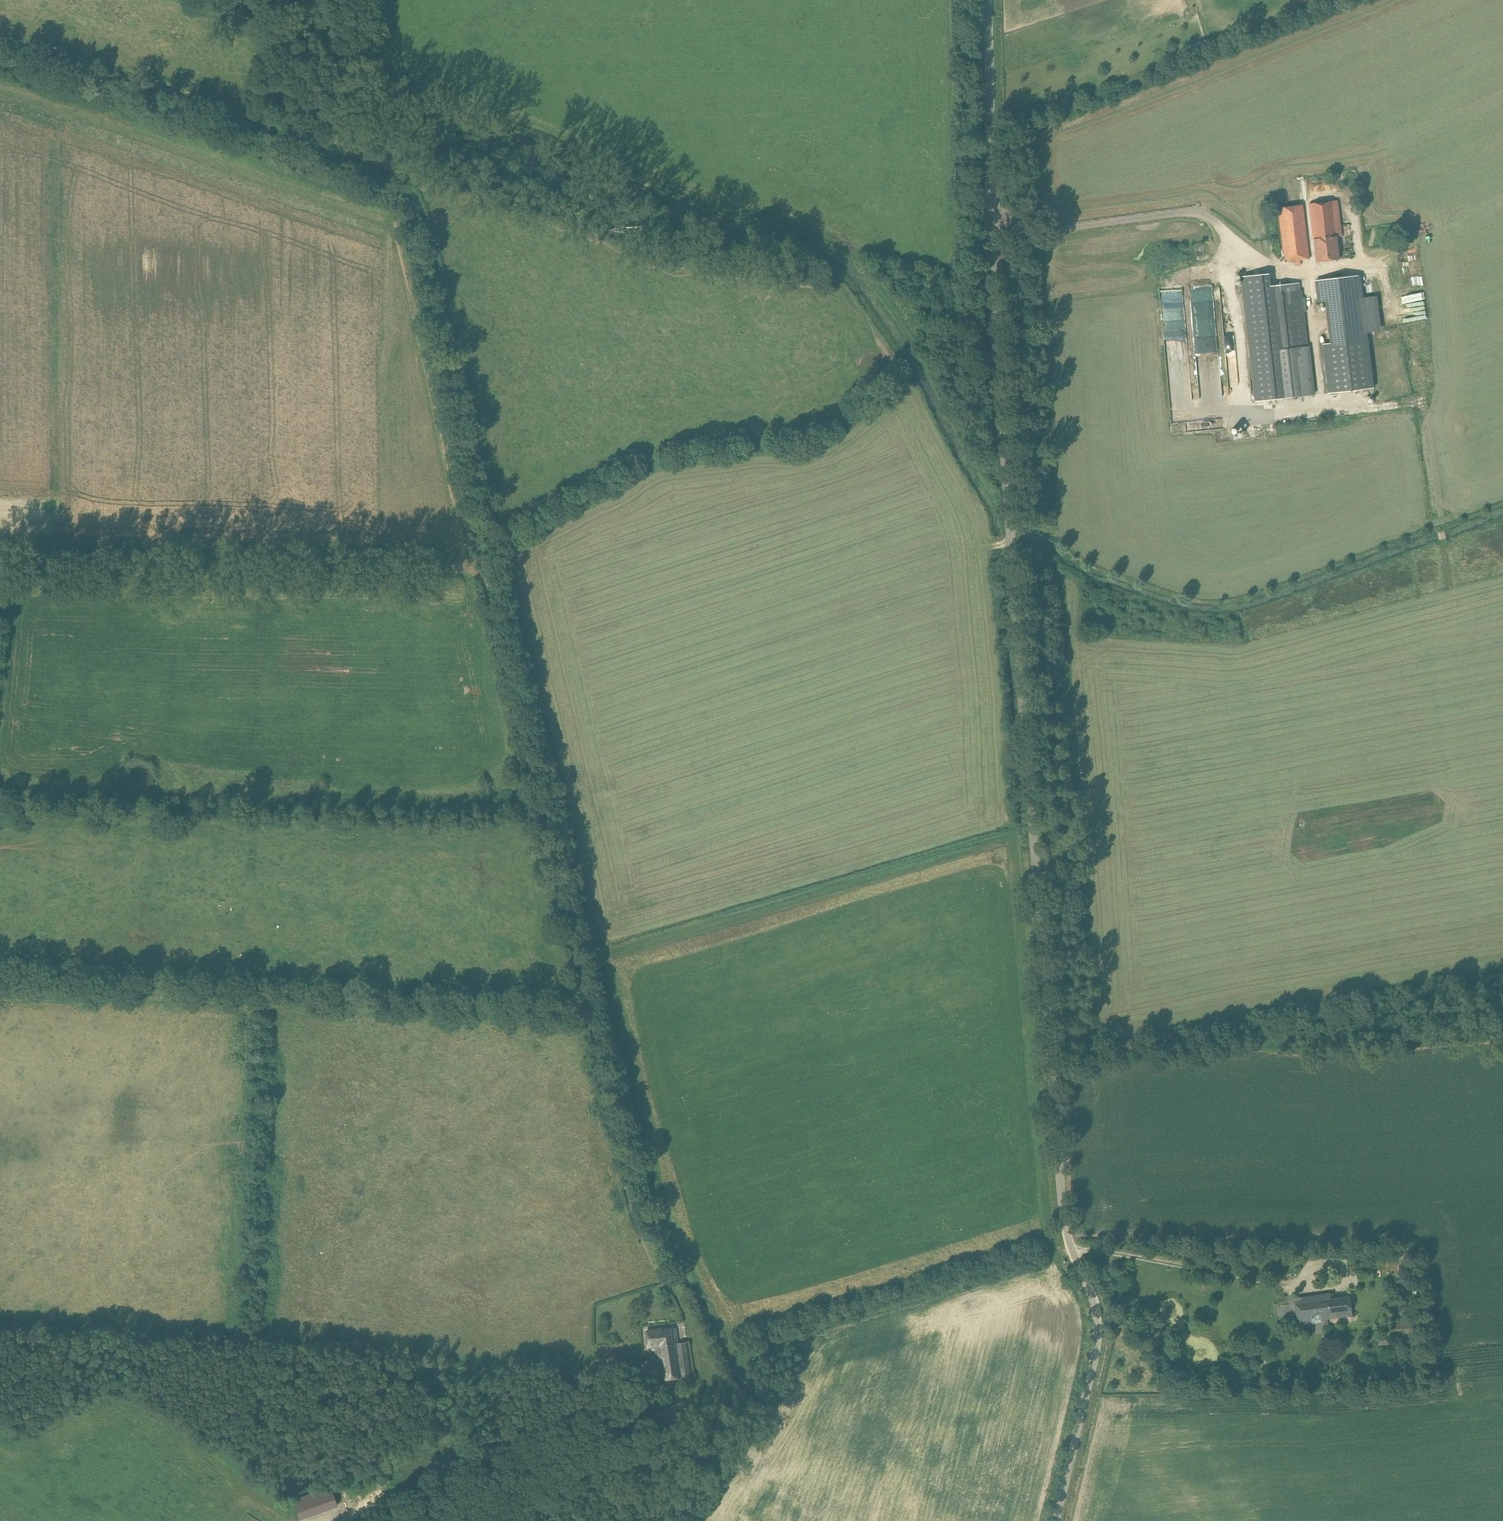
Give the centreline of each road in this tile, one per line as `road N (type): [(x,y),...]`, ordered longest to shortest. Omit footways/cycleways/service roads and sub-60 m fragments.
road 1 (unclassified): [(1054,1520),(1093,1331),(1086,1295),(1061,1253),(984,241),(980,0)]
road 2 (track): [(0,974),(589,1014)]
road 3 (track): [(0,569),(488,567)]
road 4 (track): [(361,152),(394,168),(401,185),(491,581)]
road 5 (track): [(1208,219),(1238,257),(1301,270),(1350,264),(1502,204)]
road 6 (track): [(689,1394),(453,1520)]
road 7 (track): [(361,152),(340,143),(359,73),(355,0)]

